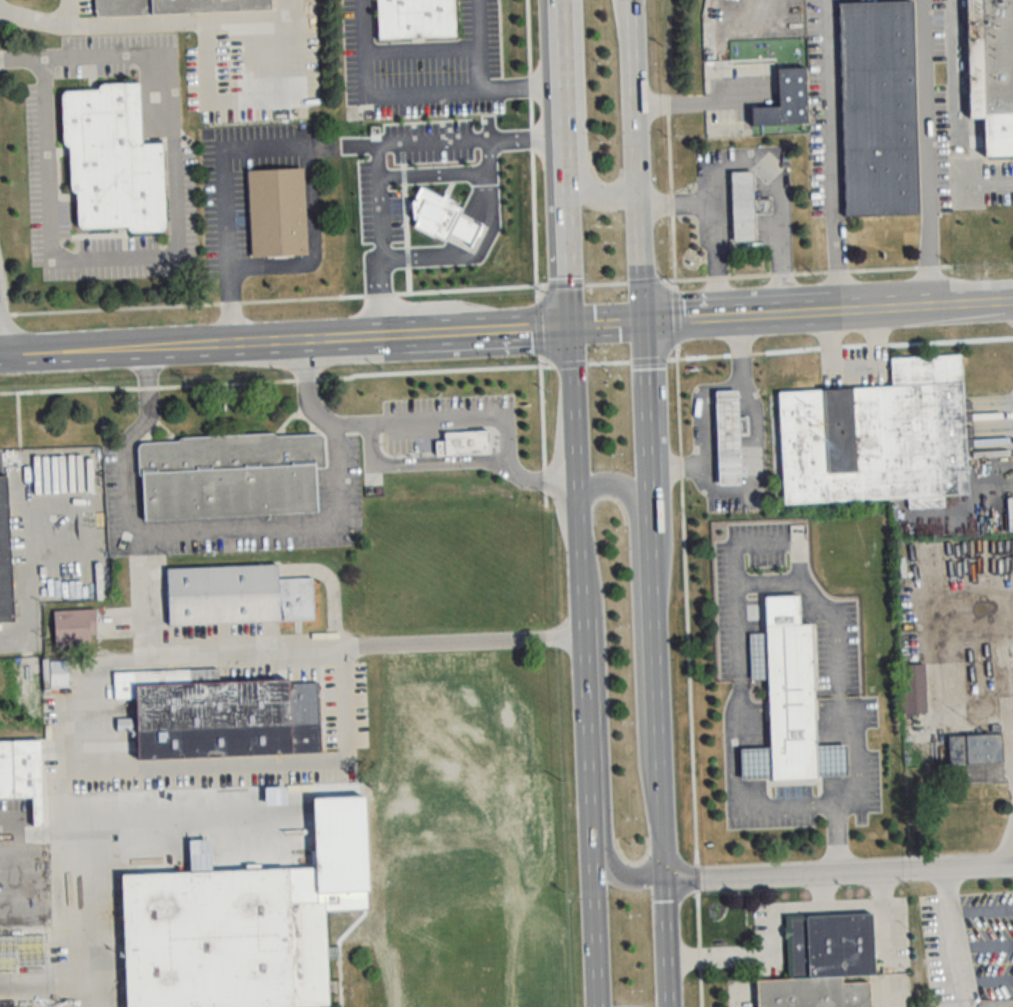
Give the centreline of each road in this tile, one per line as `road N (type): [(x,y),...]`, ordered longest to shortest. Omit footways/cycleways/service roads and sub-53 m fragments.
road 1 (secondary): [(577,485),(595,1006)]
road 2 (secondary): [(667,1006),(650,546)]
road 3 (secondary): [(579,534),(599,597),(609,845),(618,870),(661,878)]
road 4 (secondary): [(658,789),(642,757),(631,501),(612,483),(577,485)]
road 5 (residential): [(661,878),(1012,858)]
road 6 (secondary): [(642,325),(629,0)]
road 7 (secondary): [(574,0),(584,180),(607,194),(636,188)]
road 8 (secondary): [(155,351),(378,339)]
road 9 (secondary): [(561,106),(571,329)]
road 10 (secondary): [(650,546),(642,325)]
road 11 (secondary): [(378,339),(571,329)]
road 12 (secondary): [(828,314),(1012,303)]
road 13 (secondary): [(571,329),(577,485)]

